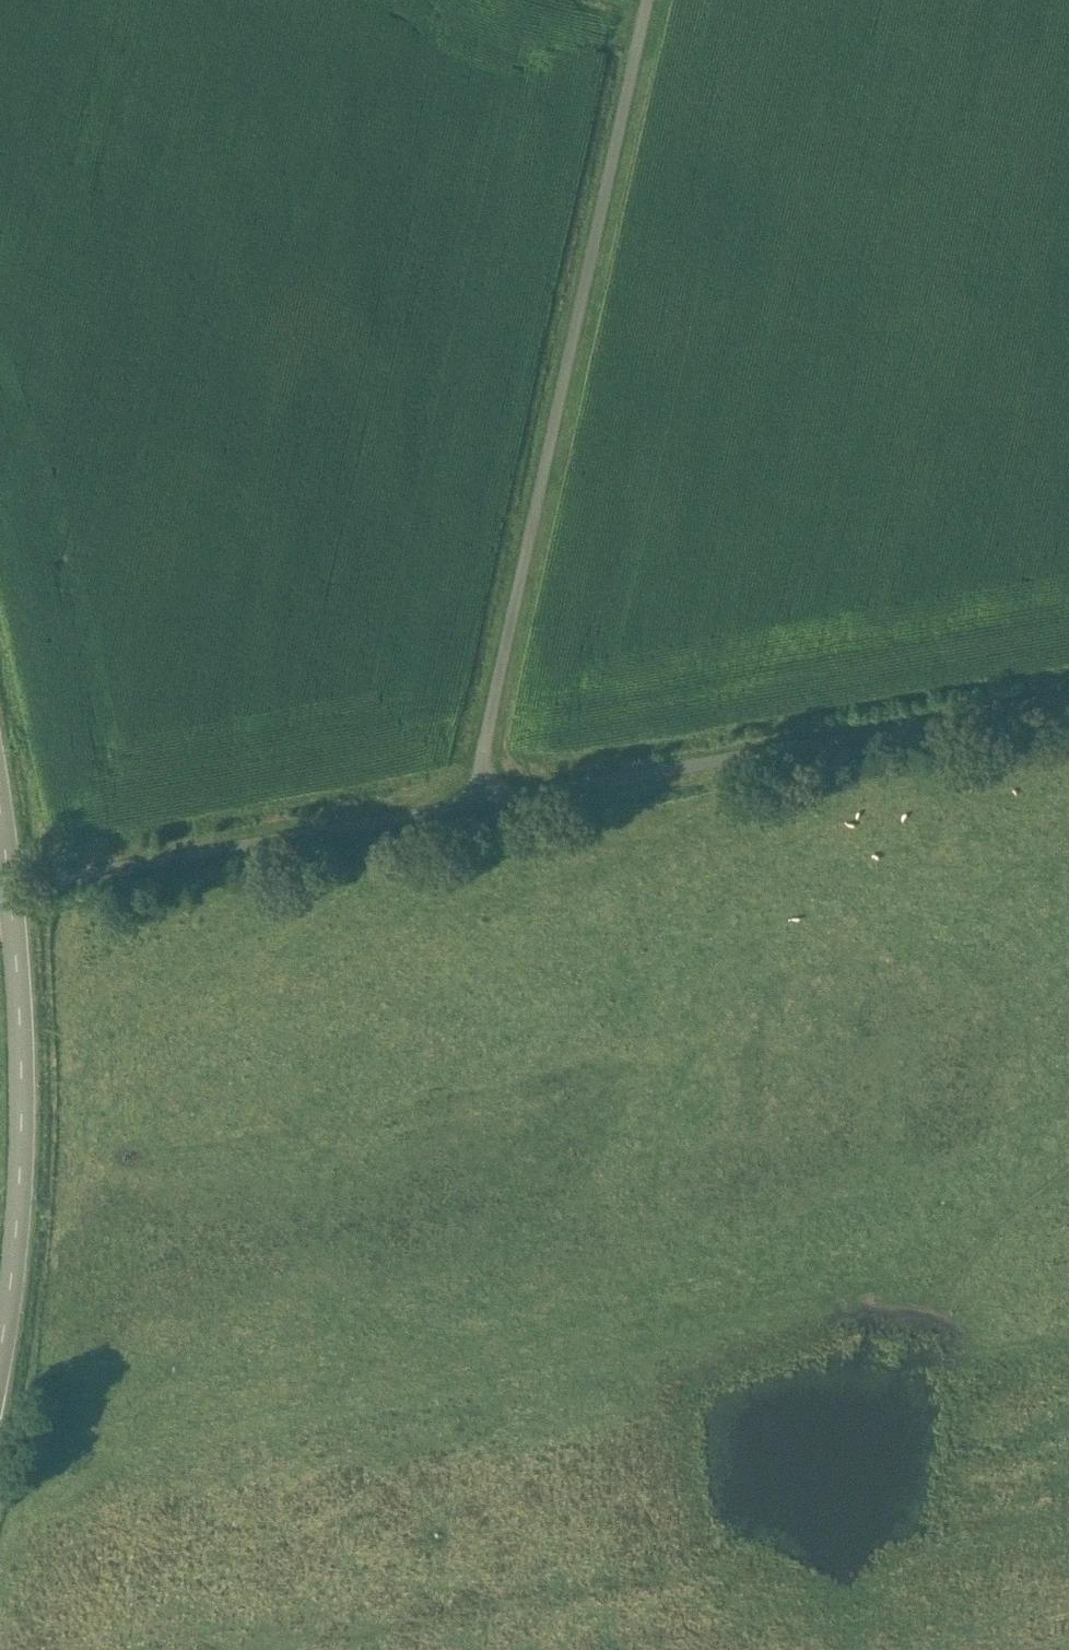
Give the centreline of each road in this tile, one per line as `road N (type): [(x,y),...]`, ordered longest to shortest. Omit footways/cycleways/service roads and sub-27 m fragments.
road 1 (unclassified): [(471,806),(647,0)]
road 2 (unclassified): [(471,806),(1068,700)]
road 3 (unclassified): [(8,890),(471,806)]
road 4 (tertiary): [(8,890),(20,1113),(0,1340)]

